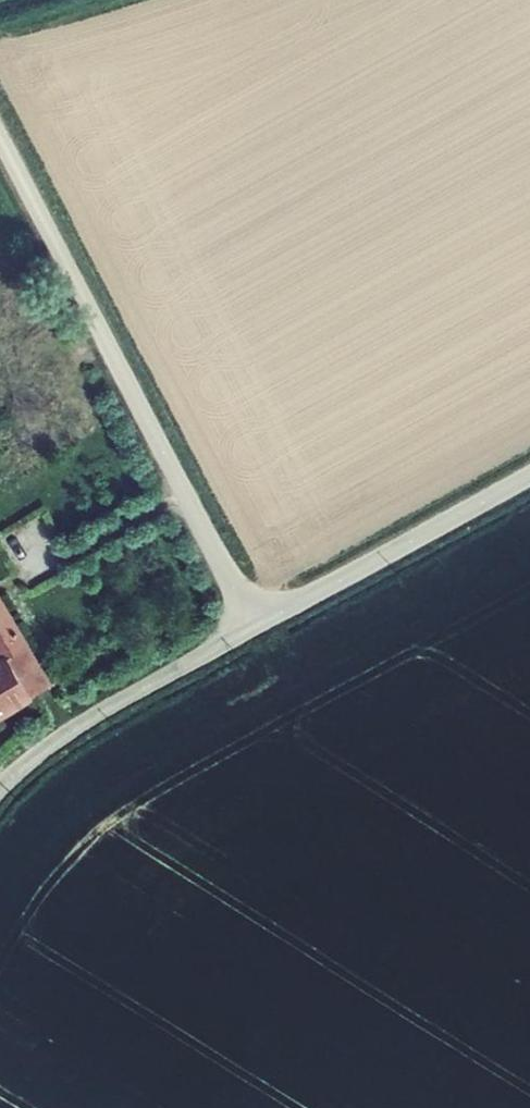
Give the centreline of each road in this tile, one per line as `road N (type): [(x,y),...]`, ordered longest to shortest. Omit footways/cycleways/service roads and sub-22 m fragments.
road 1 (unclassified): [(252,627),(0,135)]
road 2 (unclassified): [(252,627),(529,473)]
road 3 (unclassified): [(0,786),(87,719),(252,627)]

